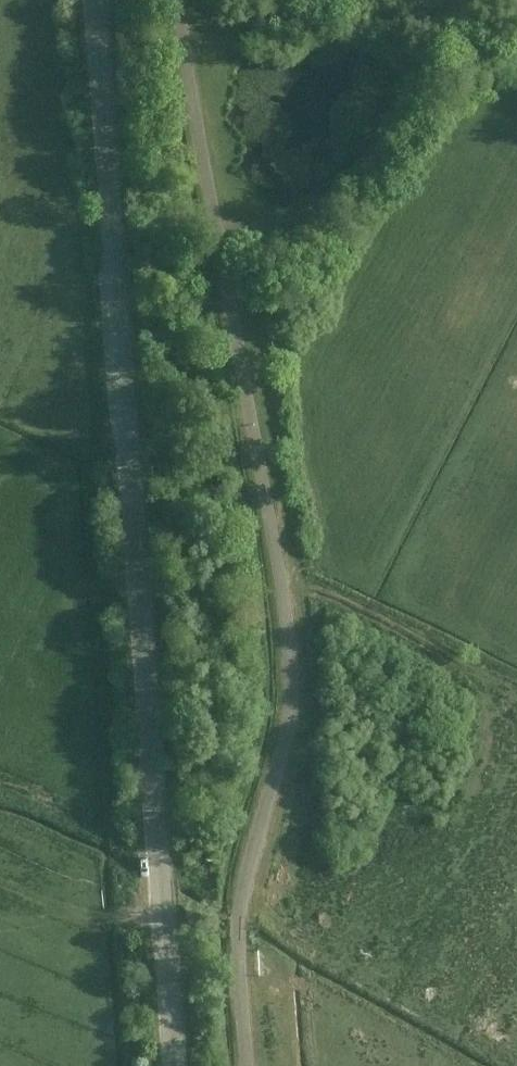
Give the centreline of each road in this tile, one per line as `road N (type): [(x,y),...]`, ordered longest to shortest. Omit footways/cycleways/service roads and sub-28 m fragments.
road 1 (unclassified): [(175,1065),(95,0)]

